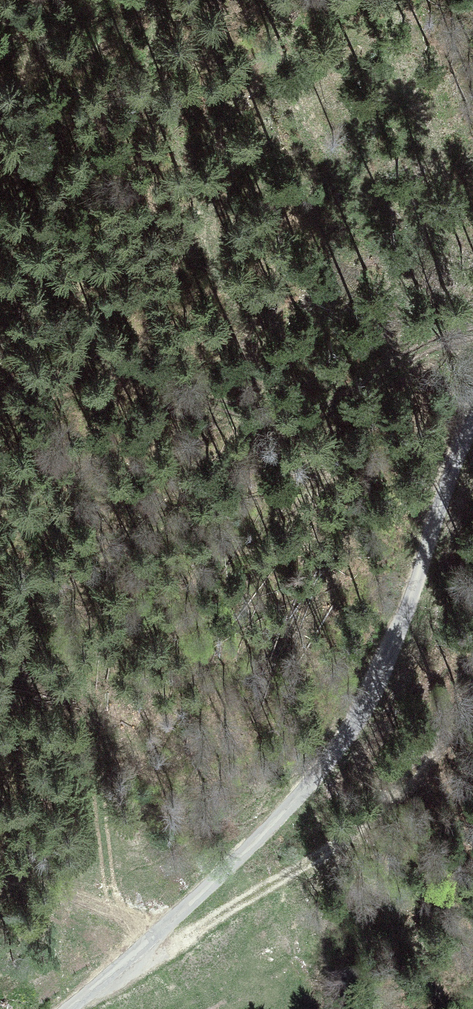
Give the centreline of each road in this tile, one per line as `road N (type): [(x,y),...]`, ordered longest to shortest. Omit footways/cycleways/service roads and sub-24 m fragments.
road 1 (unclassified): [(472,420),(368,693),(327,761),(271,828),(74,1008)]
road 2 (track): [(472,333),(381,367),(334,411),(291,417),(166,383),(0,319)]
road 3 (track): [(472,693),(378,809),(276,884),(109,982)]
road 4 (track): [(156,938),(62,898),(0,884)]

